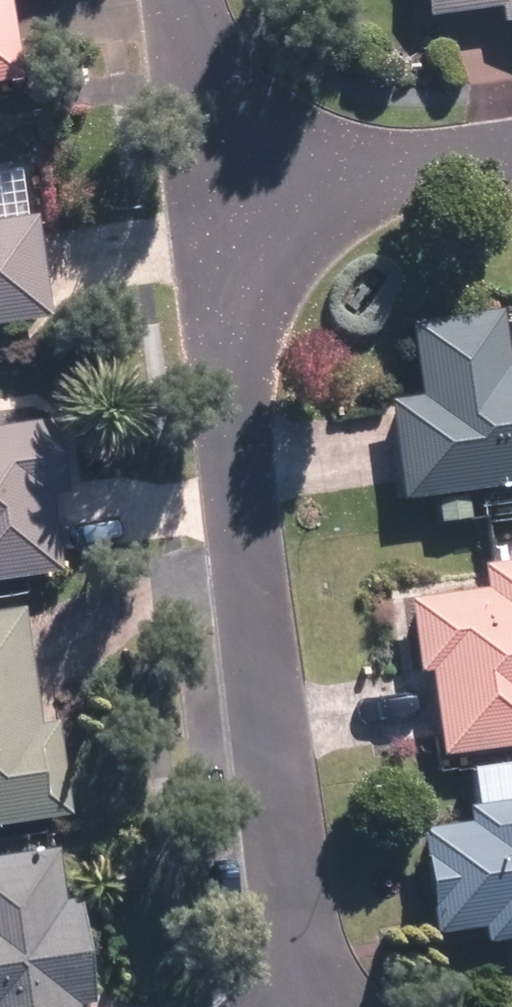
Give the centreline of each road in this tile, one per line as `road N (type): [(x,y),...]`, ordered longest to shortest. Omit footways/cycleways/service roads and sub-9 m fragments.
road 1 (residential): [(214,192),(300,1006)]
road 2 (residential): [(214,192),(511,154)]
road 3 (residential): [(186,0),(214,192)]

